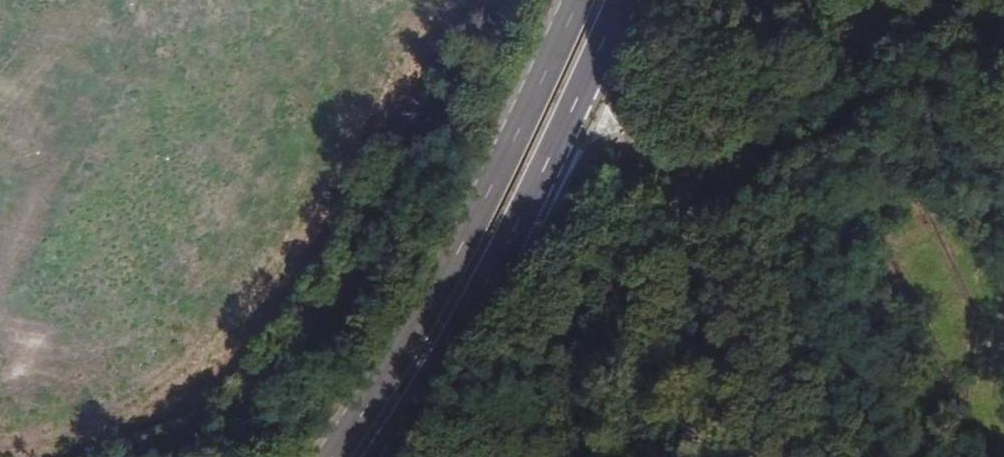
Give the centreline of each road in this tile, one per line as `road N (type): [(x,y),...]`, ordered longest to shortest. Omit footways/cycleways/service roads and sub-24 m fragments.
road 1 (secondary): [(578,0),(527,115),(330,456)]
road 2 (secondary): [(380,456),(417,403),(562,133),(620,0)]

